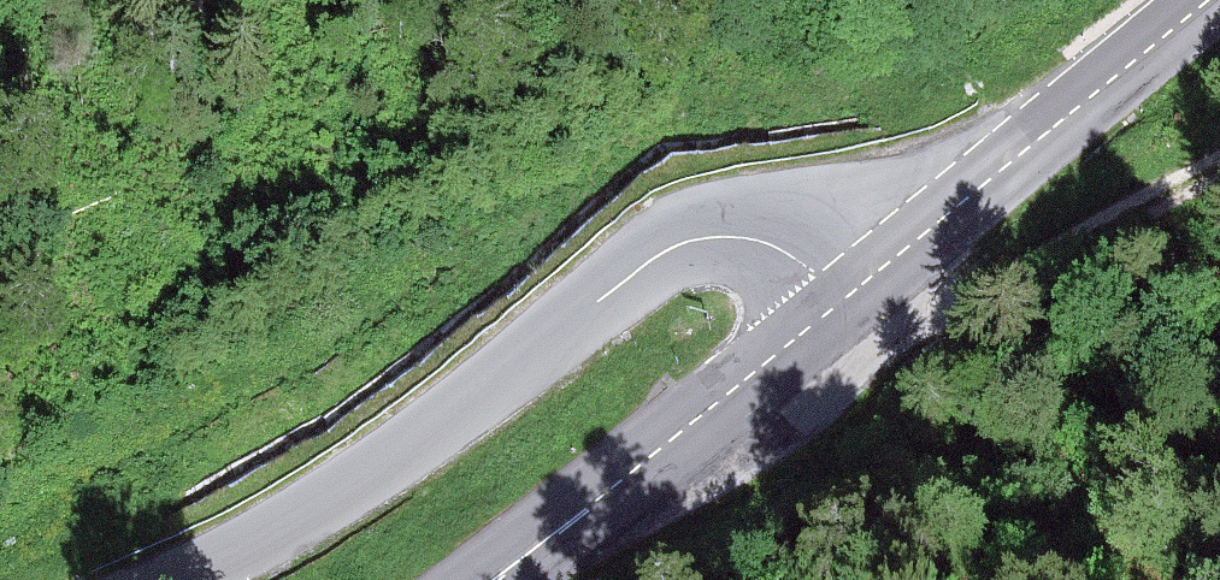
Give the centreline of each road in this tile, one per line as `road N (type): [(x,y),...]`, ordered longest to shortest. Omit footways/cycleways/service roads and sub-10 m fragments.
road 1 (tertiary): [(833,309),(780,254),(745,238),(699,239),(644,259),(585,321),(188,579)]
road 2 (secondary): [(833,309),(1218,0)]
road 3 (secondary): [(484,579),(833,309)]
road 4 (track): [(833,309),(950,307),(1219,169)]

